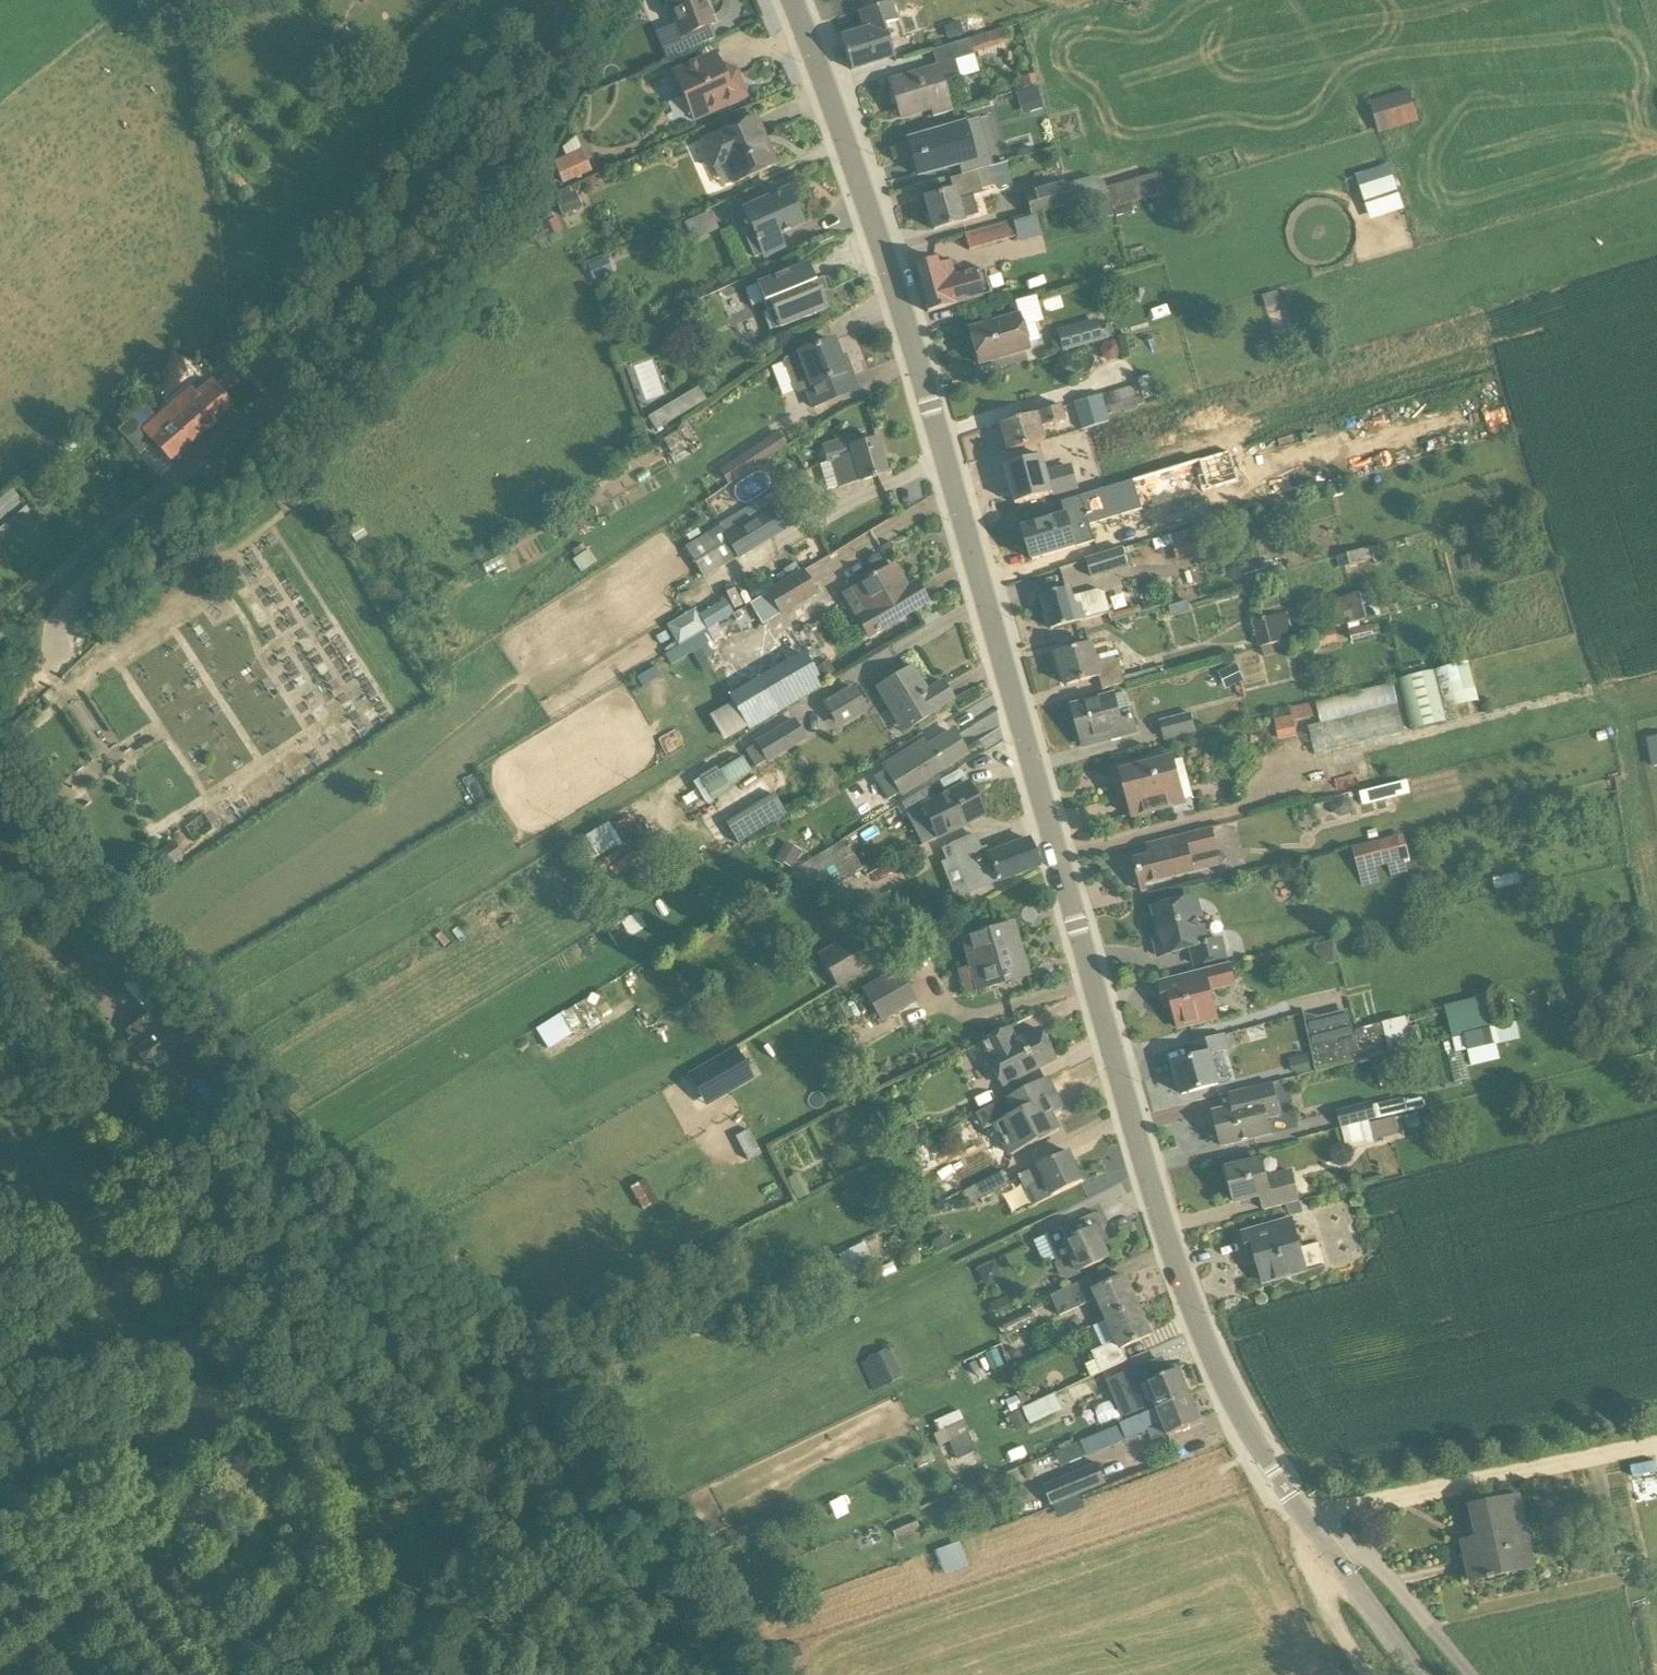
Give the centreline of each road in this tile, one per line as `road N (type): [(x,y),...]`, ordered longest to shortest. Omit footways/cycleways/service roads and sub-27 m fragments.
road 1 (unclassified): [(1325,1548),(1240,1416),(1183,1289),(919,364),(790,0)]
road 2 (residential): [(148,501),(250,415),(569,0)]
road 3 (track): [(142,1067),(104,1002),(29,944),(0,908)]
road 4 (unclassified): [(1473,1674),(1378,1560),(1325,1548)]
road 5 (track): [(0,632),(148,501)]
road 6 (unclassified): [(1419,1674),(1325,1548)]
road 7 (track): [(1325,1548),(1308,1565),(1361,1666)]

